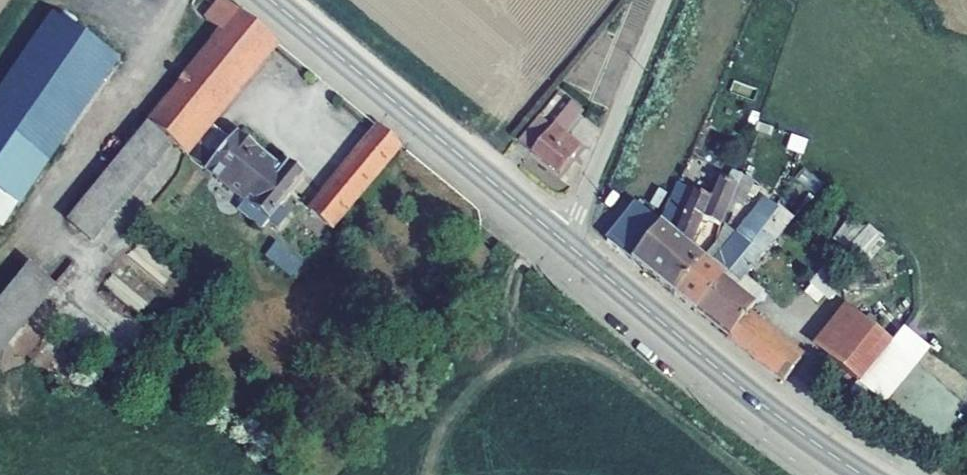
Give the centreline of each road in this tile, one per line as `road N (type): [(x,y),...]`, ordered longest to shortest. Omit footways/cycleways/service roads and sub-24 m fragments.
road 1 (primary): [(865,474),(773,412),(565,240)]
road 2 (primary): [(565,240),(272,0)]
road 3 (unclassified): [(565,240),(664,0)]

